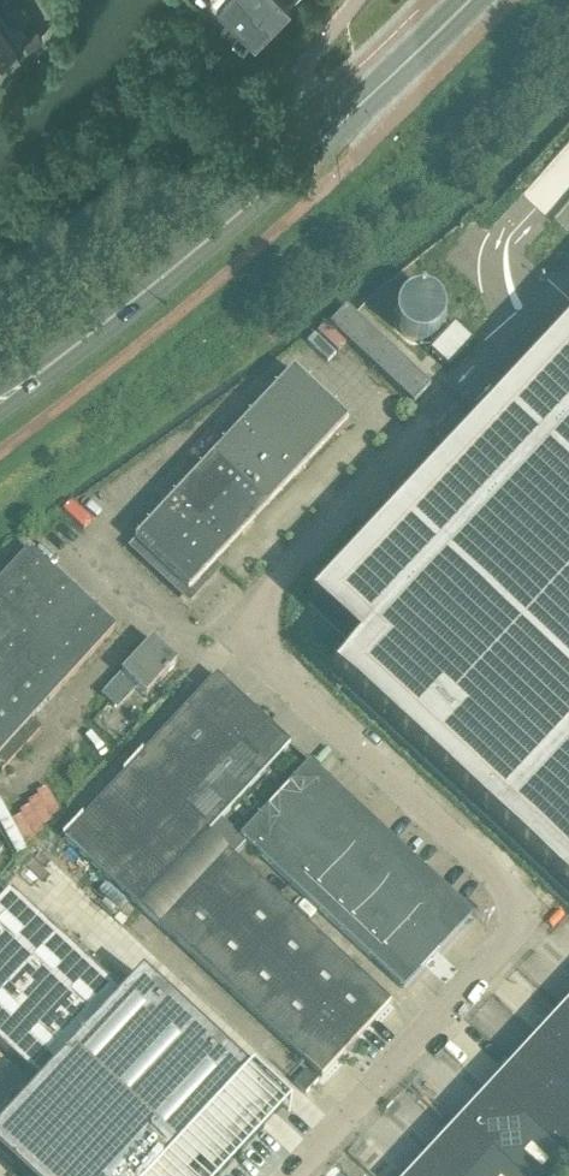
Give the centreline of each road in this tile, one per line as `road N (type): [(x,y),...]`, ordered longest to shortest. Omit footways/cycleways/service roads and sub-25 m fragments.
road 1 (unclassified): [(295,1175),(500,961),(518,920),(497,880),(275,676),(254,640),(269,595),(442,415)]
road 2 (secondary): [(0,399),(339,136),(476,0)]

